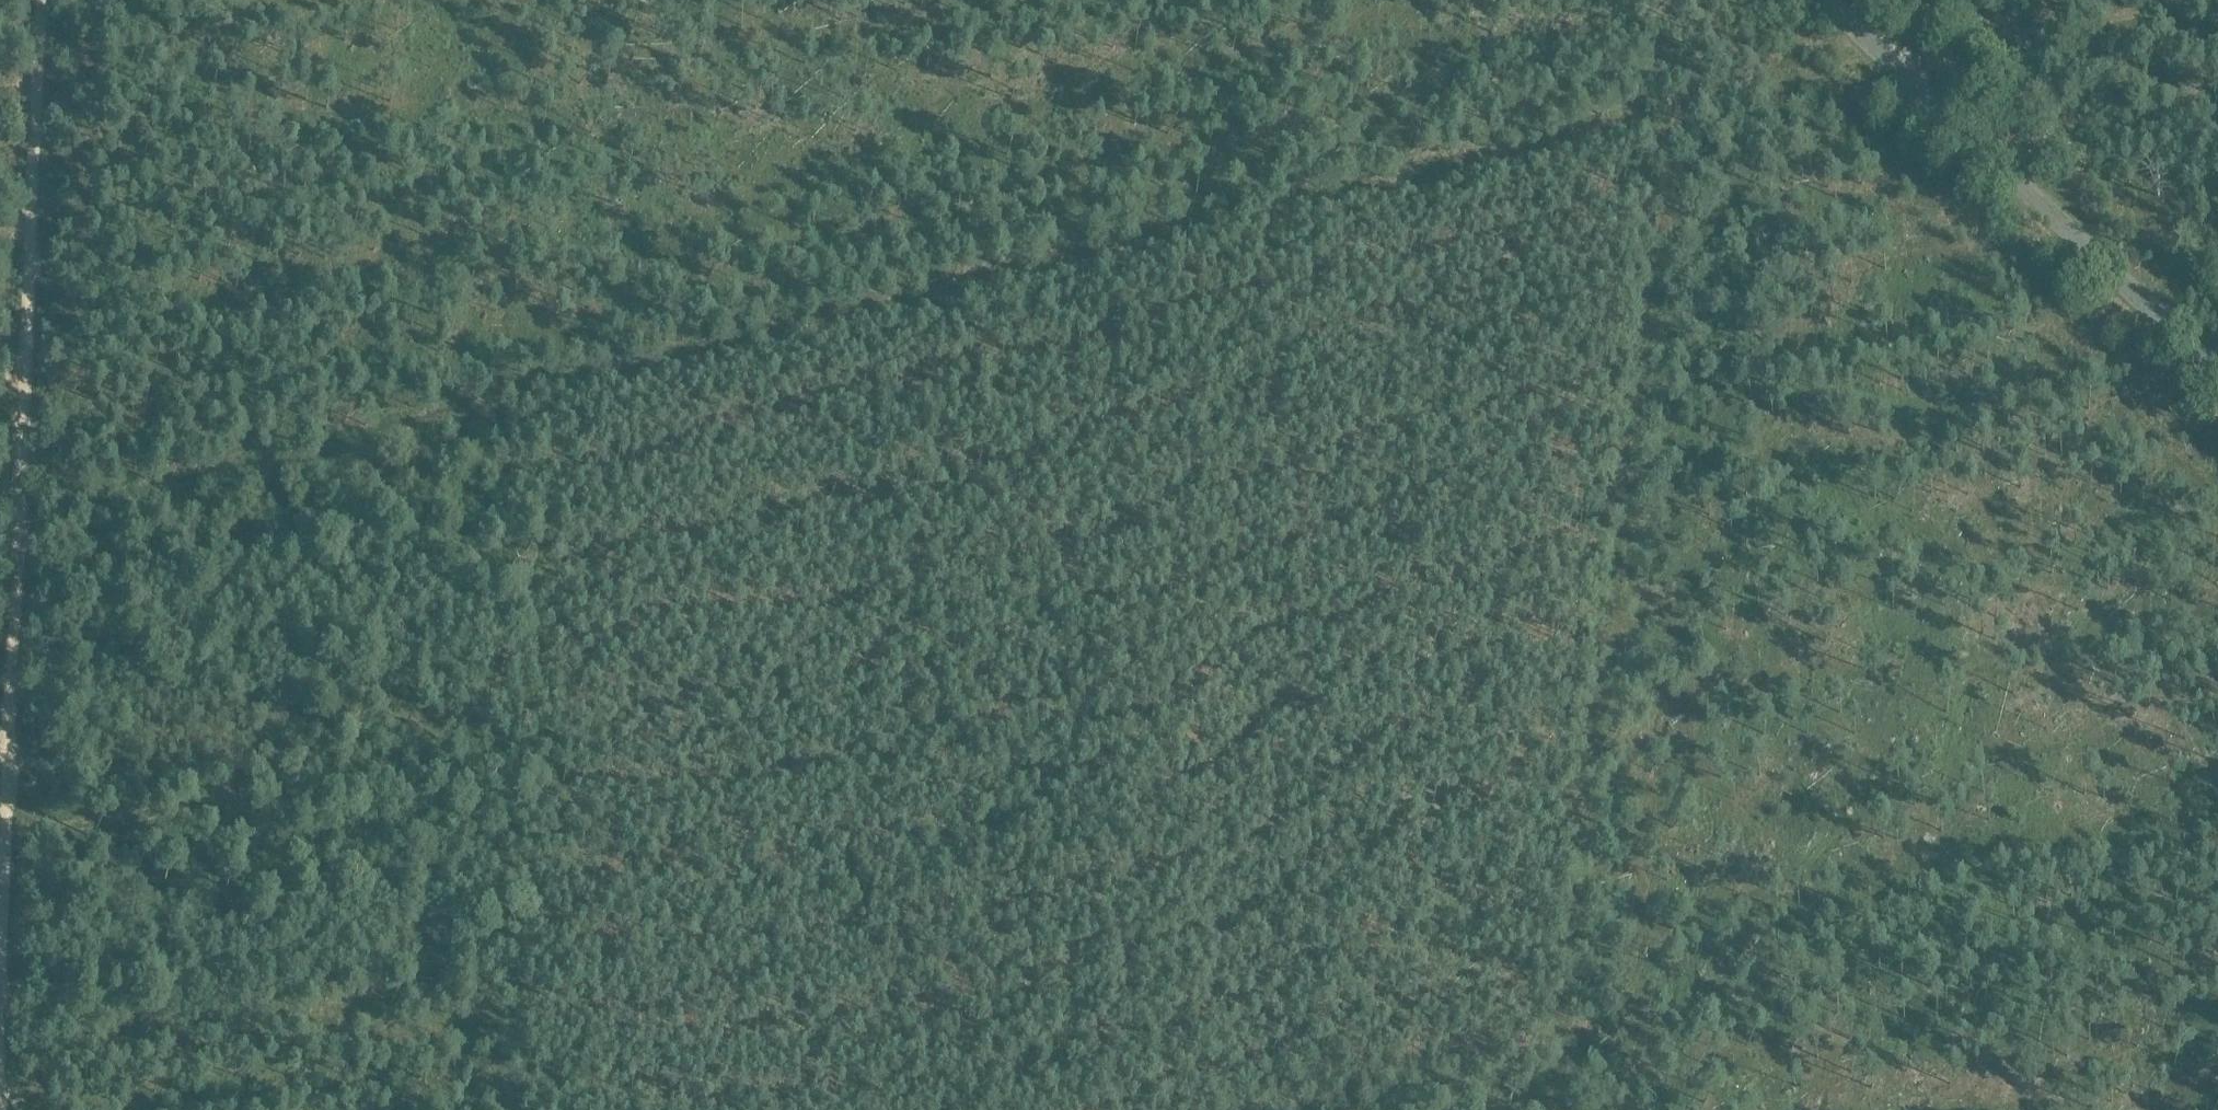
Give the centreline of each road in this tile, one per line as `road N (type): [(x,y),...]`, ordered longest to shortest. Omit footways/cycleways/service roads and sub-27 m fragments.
road 1 (track): [(39,0),(0,926)]
road 2 (tertiary): [(2217,378),(1816,0)]

